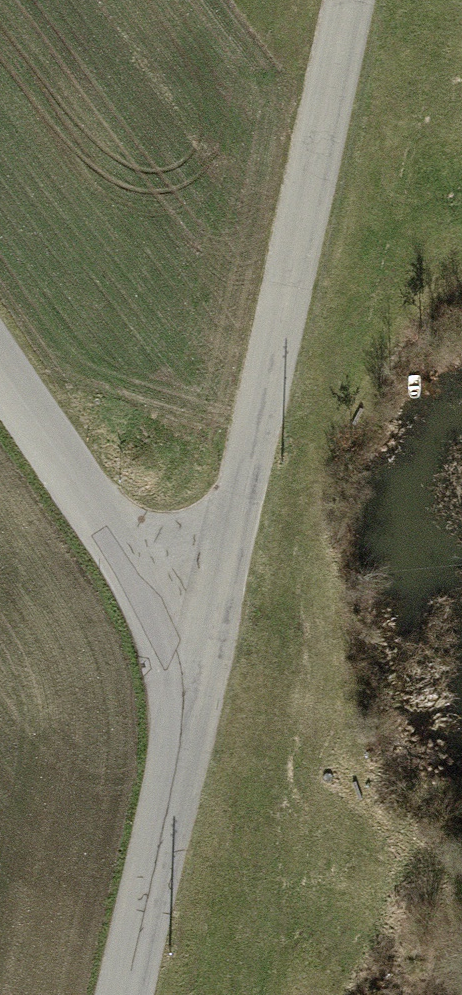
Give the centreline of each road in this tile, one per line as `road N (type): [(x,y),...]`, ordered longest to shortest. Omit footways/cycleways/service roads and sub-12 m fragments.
road 1 (tertiary): [(200,678),(353,0)]
road 2 (tertiary): [(0,377),(200,678)]
road 3 (tertiary): [(129,994),(200,678)]

